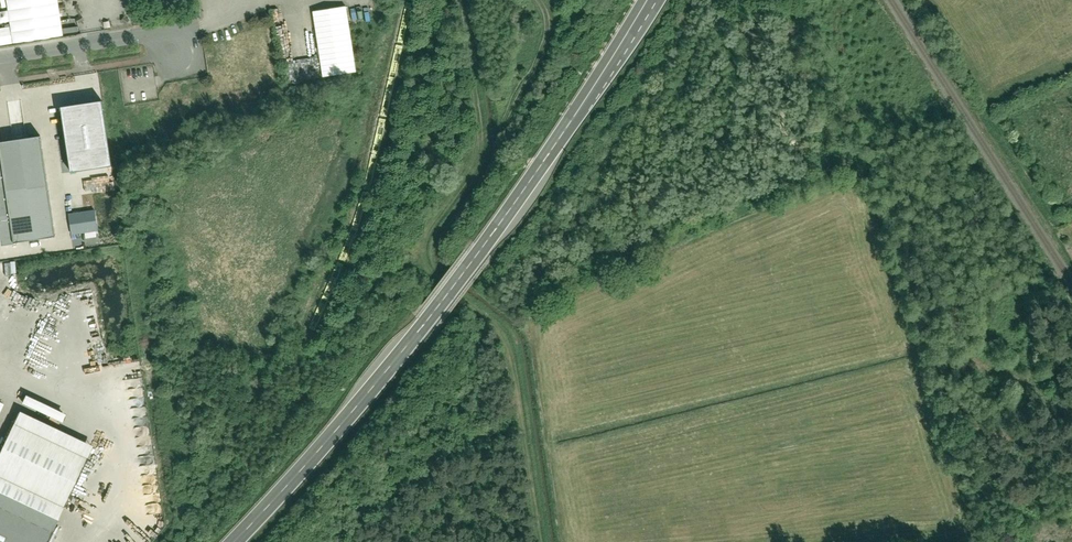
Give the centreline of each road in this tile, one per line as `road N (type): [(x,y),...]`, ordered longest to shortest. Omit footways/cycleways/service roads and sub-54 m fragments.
road 1 (primary): [(236,541),(440,305),(555,147),(647,0)]
road 2 (unclassified): [(0,58),(172,30)]

